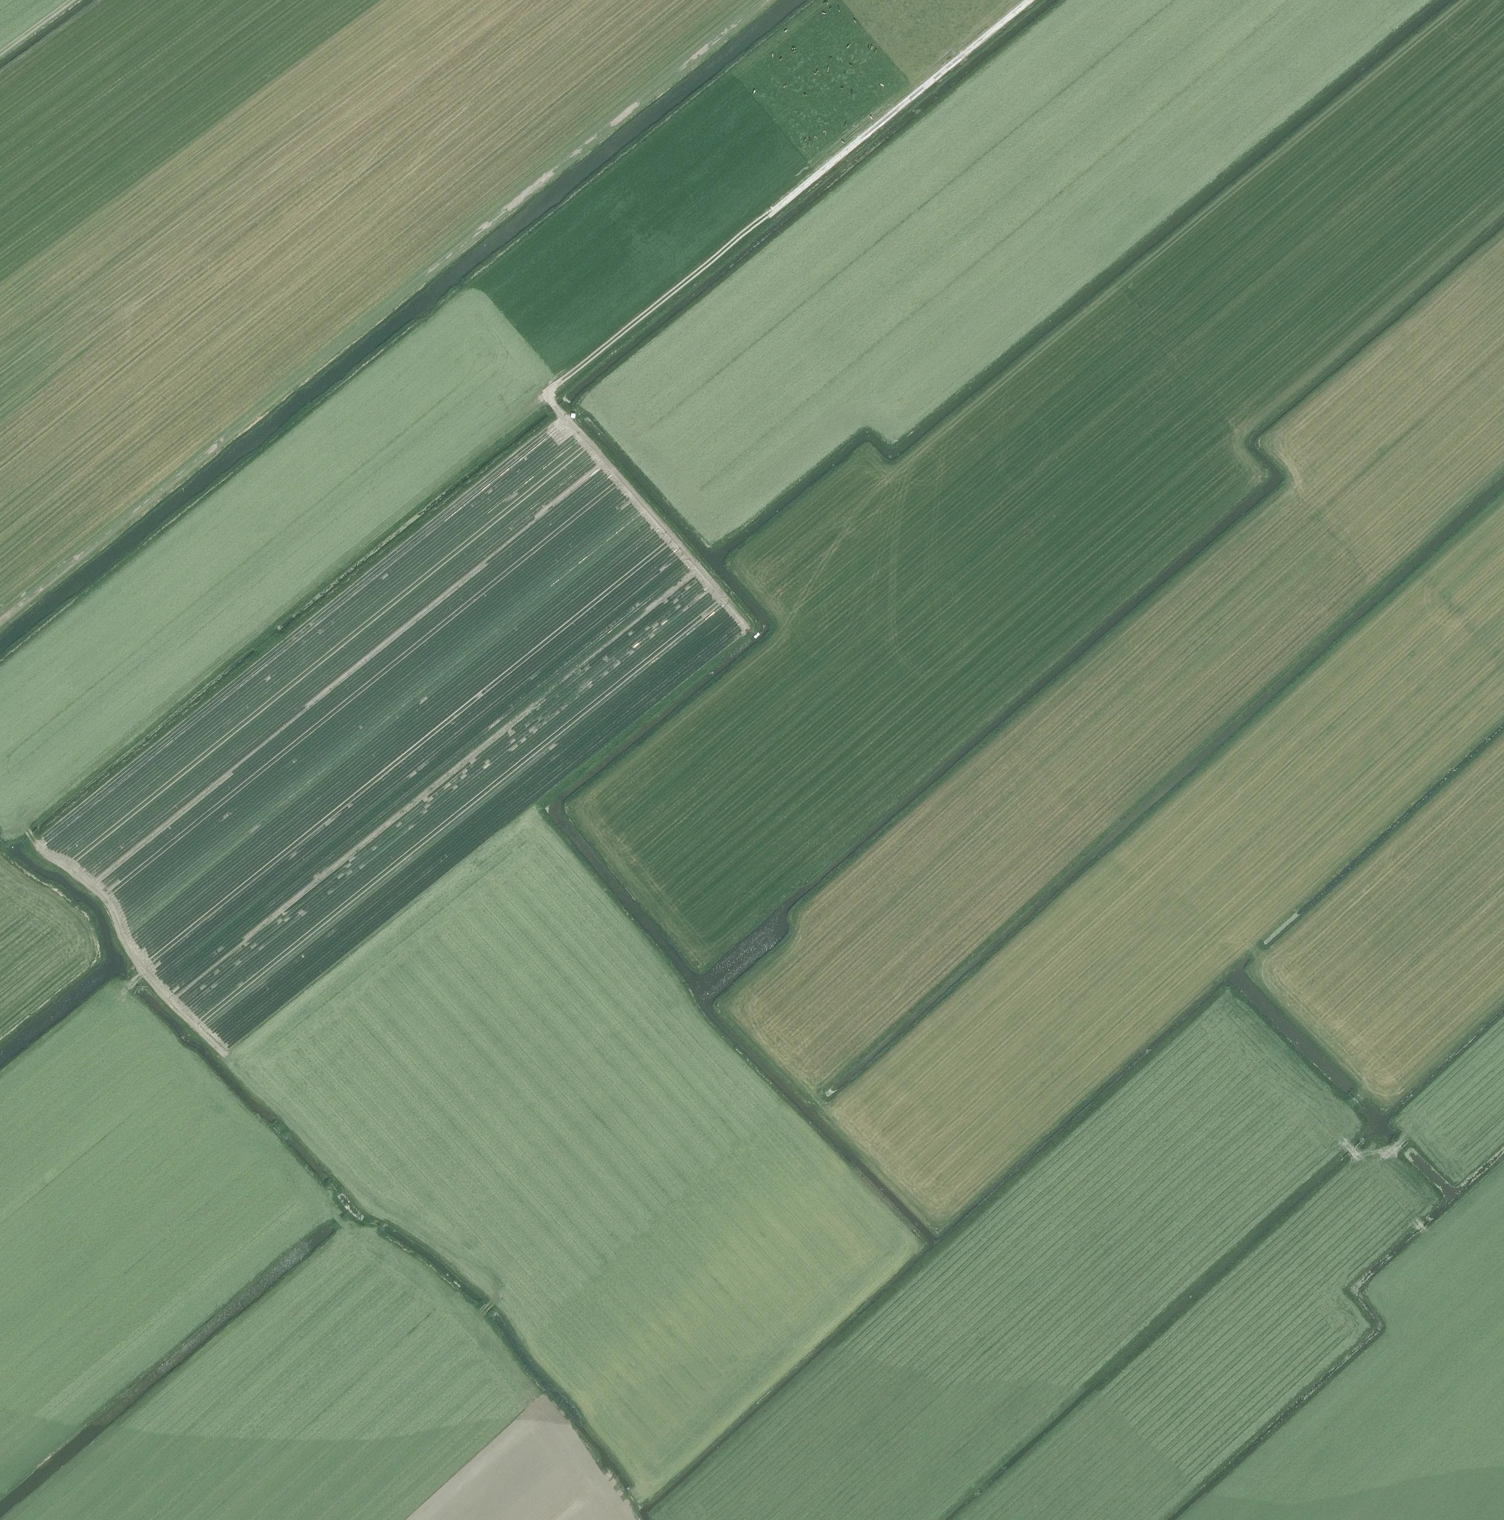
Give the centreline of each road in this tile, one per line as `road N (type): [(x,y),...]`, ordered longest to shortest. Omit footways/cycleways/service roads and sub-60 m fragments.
road 1 (track): [(581,438),(548,391),(1032,0)]

